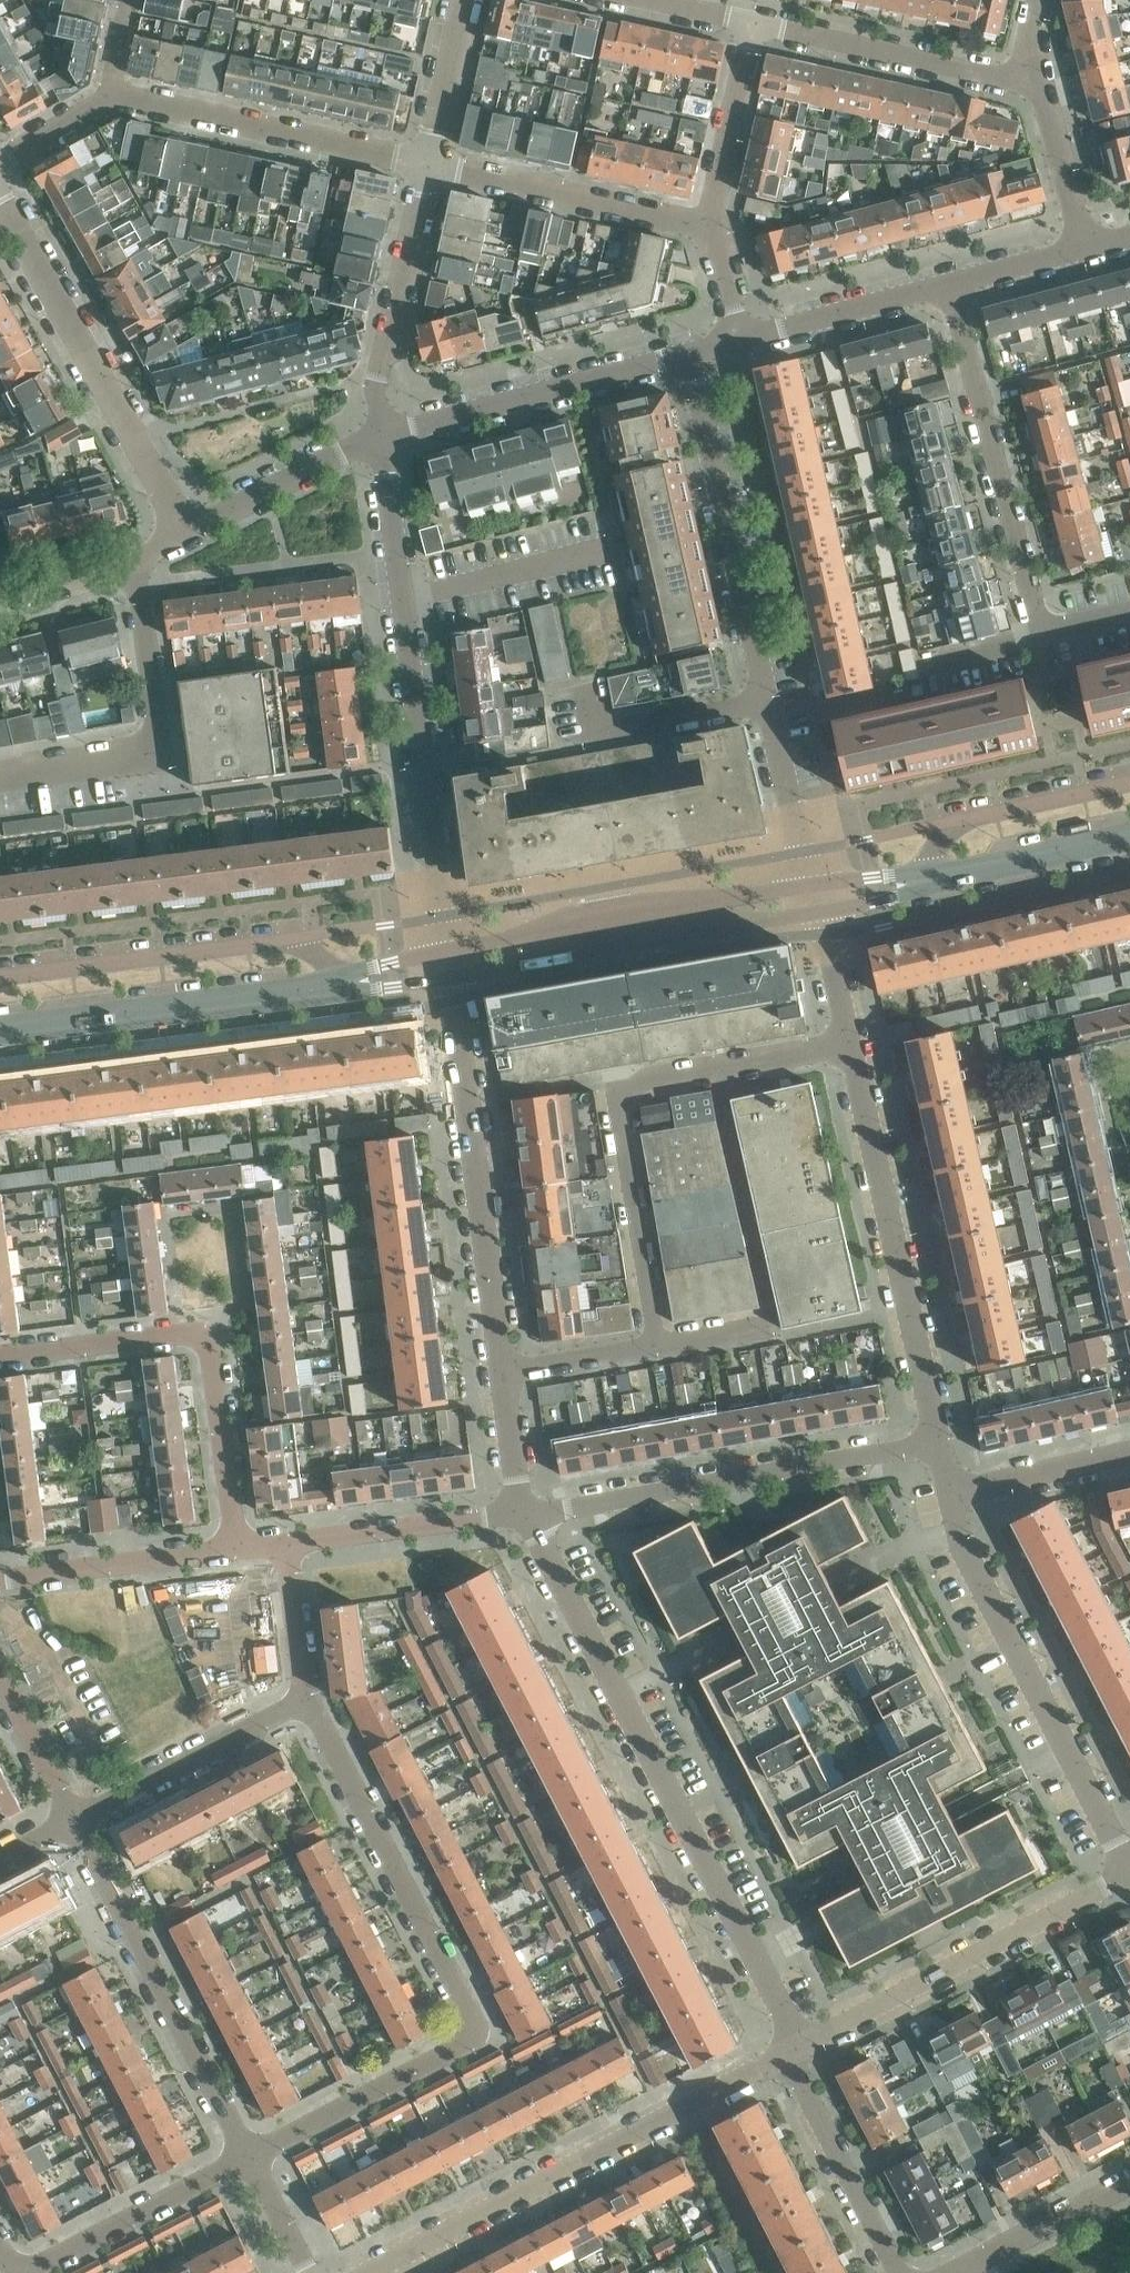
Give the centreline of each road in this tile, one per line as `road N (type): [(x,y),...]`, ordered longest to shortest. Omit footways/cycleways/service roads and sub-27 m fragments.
road 1 (residential): [(247,2155),(462,2045),(474,2029),(315,1714),(302,1705)]
road 2 (residential): [(795,2048),(786,2014),(527,1514)]
road 3 (residential): [(812,886),(688,352)]
road 4 (residential): [(381,436),(448,951)]
road 5 (residential): [(364,2272),(795,2048)]
road 6 (residential): [(949,284),(1039,616),(1056,628),(1129,612)]
road 7 (residential): [(0,1357),(197,1333),(209,1342),(236,1548)]
road 8 (residential): [(527,1514),(937,1440)]
road 9 (residential): [(1129,1859),(961,1547),(950,1493)]
road 10 (residential): [(937,1440),(850,1042)]
road 11 (residential): [(503,1371),(451,977)]
road 12 (residential): [(187,532),(0,202)]
road 13 (residential): [(658,1344),(773,1325),(720,1068)]
road 14 (residential): [(247,2155),(74,1818)]
road 15 (residential): [(795,2048),(1129,1874)]
road 16 (tertiary): [(451,977),(820,910)]
road 17 (tertiary): [(812,886),(577,918),(448,951)]
road 18 (residential): [(342,984),(335,967),(287,940),(0,976)]
road 19 (residential): [(658,1344),(617,1102),(628,1085),(720,1068)]
road 20 (tertiary): [(0,1030),(342,984)]
road 21 (residential): [(0,775),(129,755),(151,743),(157,731),(135,565)]
road 22 (residential): [(428,164),(108,96)]
road 23 (residential): [(381,436),(688,352)]
road 24 (residential): [(1035,69),(1004,76),(753,22)]
road 25 (residential): [(709,225),(428,164)]
road 26 (residential): [(0,2245),(19,2268),(40,2265),(247,2155)]
road 27 (residential): [(381,436),(375,386),(428,164)]
road 28 (residential): [(74,1818),(302,1705)]
road 29 (residential): [(898,2272),(798,2077),(795,2048)]
road 30 (residential): [(1129,781),(966,818),(925,865),(927,879)]
road 31 (residential): [(286,1542),(527,1514)]
road 32 (residential): [(0,1579),(236,1548)]
road 33 (residential): [(739,338),(949,284)]
road 34 (residential): [(187,532),(381,436)]
road 35 (residential): [(709,225),(753,22)]
road 36 (tertiary): [(927,879),(1129,835)]
road 37 (residential): [(950,2272),(1129,2180)]
road 38 (residential): [(1087,246),(1035,69)]
road 39 (residential): [(1129,1451),(950,1493)]
road 40 (residential): [(428,164),(466,0)]
road 41 (residential): [(302,1705),(286,1542)]
road 42 (residential): [(74,1818),(0,1676)]
road 43 (residential): [(503,1371),(658,1344)]
road 44 (residential): [(527,1514),(503,1371)]
road 45 (residential): [(949,284),(1087,246)]
road 46 (residential): [(0,594),(135,565)]
road 47 (residential): [(850,1042),(820,910)]
road 48 (residential): [(720,1068),(850,1042)]
road 49 (residential): [(309,2272),(247,2155)]
road 50 (residential): [(0,159),(108,96)]

